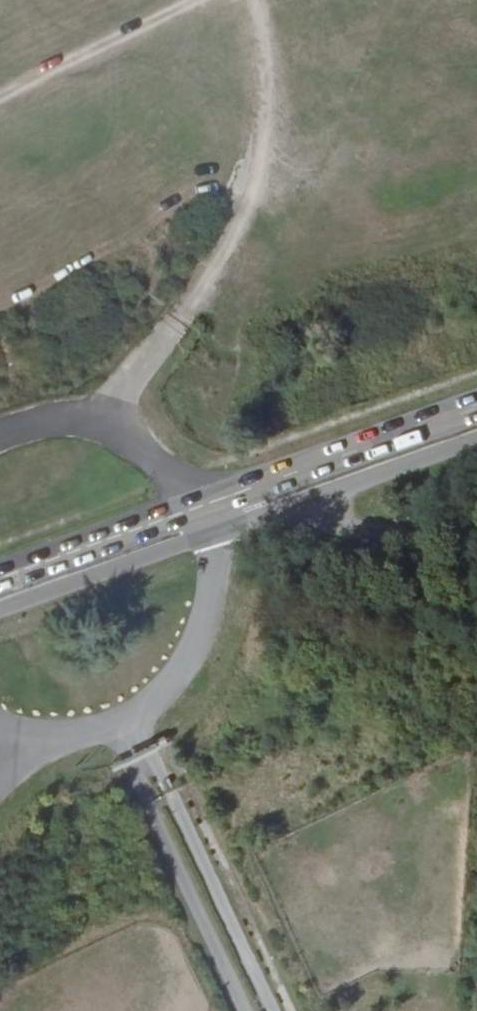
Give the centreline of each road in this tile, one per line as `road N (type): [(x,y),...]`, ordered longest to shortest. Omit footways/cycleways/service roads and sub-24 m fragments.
road 1 (unclassified): [(0,725),(65,736),(124,721),(167,691),(199,649),(214,599),(211,536)]
road 2 (unclassified): [(476,407),(198,503)]
road 3 (unclassified): [(211,536),(476,440)]
road 4 (unclassified): [(198,503),(157,452),(99,422),(44,417),(0,428)]
road 5 (unclassified): [(0,612),(211,536)]
road 6 (unclassified): [(198,503),(0,573)]

